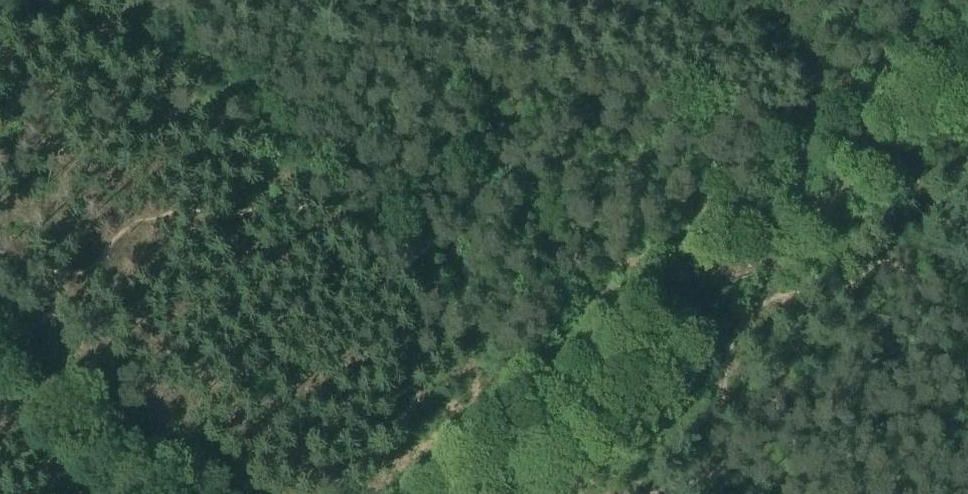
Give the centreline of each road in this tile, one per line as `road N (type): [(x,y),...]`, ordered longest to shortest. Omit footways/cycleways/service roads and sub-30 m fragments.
road 1 (track): [(537,440),(967,96)]
road 2 (track): [(967,240),(736,0)]
road 3 (track): [(0,339),(176,493)]
road 4 (track): [(547,433),(605,445),(660,493)]

